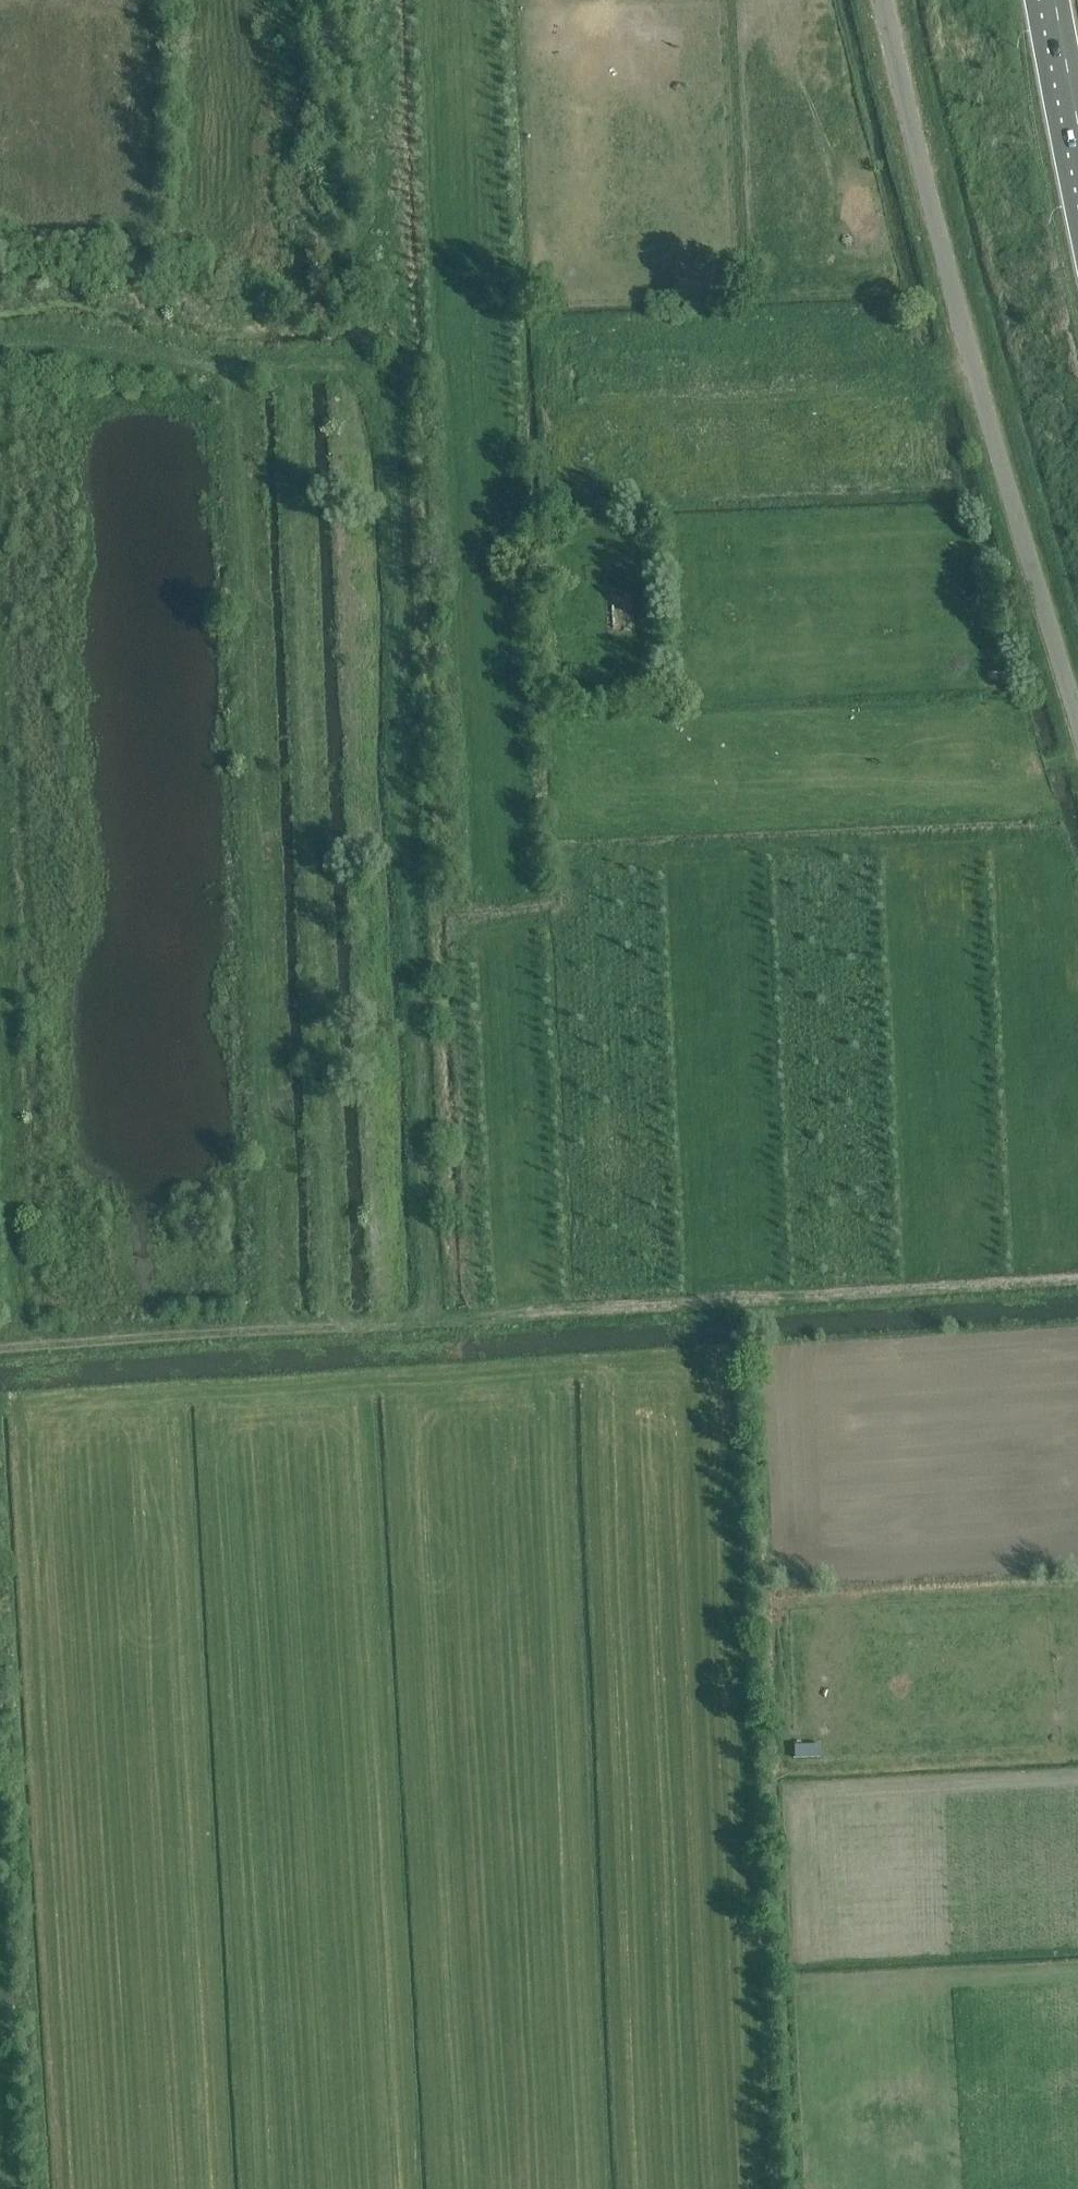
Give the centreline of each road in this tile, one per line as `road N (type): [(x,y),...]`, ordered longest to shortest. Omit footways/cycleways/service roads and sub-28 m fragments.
road 1 (track): [(1077,1262),(509,1317),(0,1349)]
road 2 (unclassified): [(1077,711),(954,289),(885,0)]
road 3 (trunk): [(1053,0),(1077,123)]

